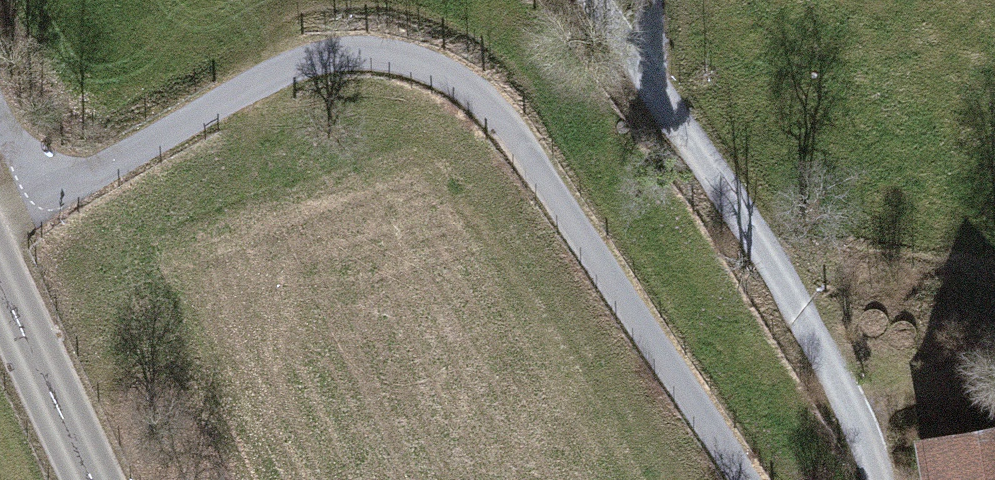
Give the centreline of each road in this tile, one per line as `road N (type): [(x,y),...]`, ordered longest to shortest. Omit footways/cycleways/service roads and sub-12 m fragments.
road 1 (track): [(746,479),(502,117),(439,71),(400,59),(327,56),(252,86),(102,169),(51,184)]
road 2 (track): [(592,0),(780,269),(881,479)]
road 3 (tertiary): [(93,479),(0,283)]

